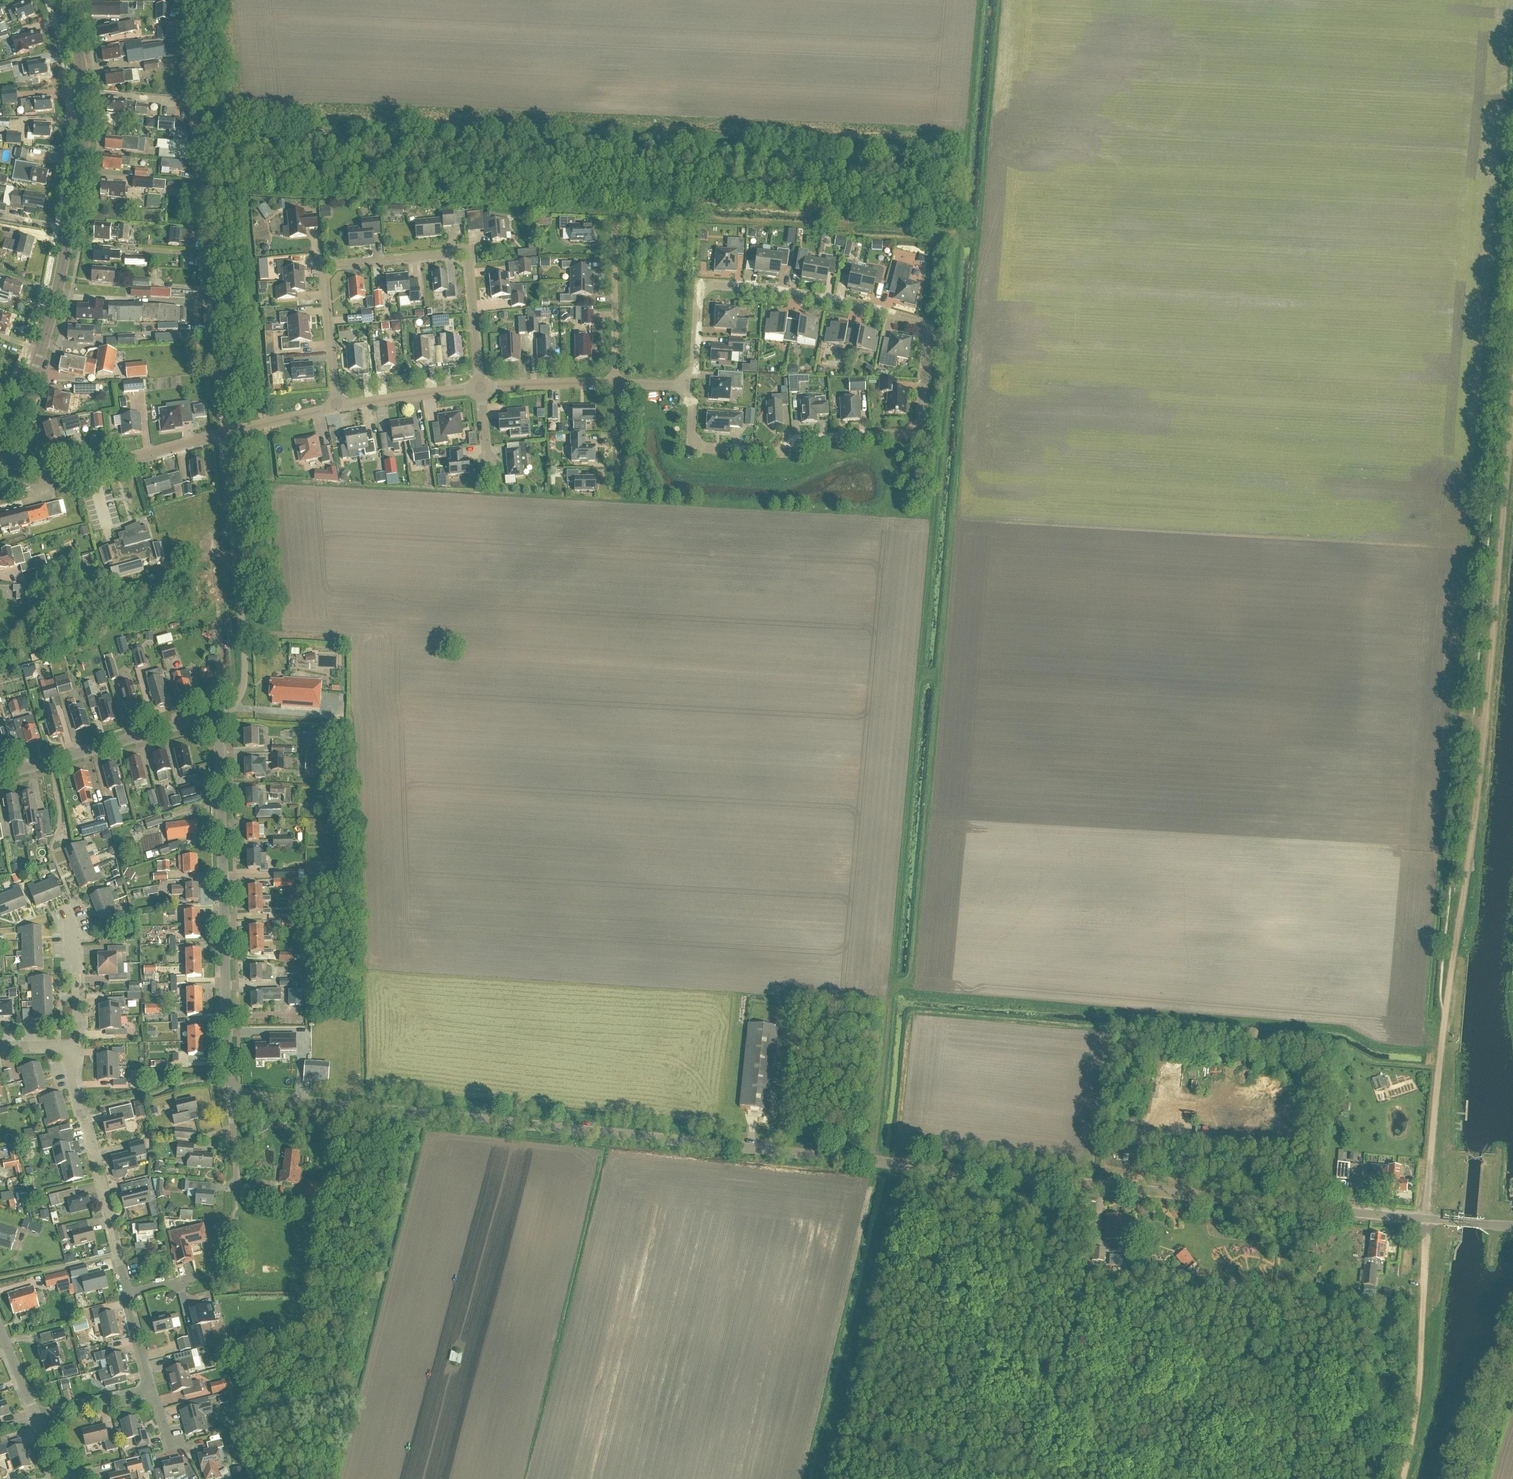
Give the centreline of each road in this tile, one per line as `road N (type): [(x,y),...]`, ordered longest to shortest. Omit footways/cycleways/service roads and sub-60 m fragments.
road 1 (unclassified): [(1512,1227),(235,1093)]
road 2 (track): [(1512,456),(1427,1219)]
road 3 (residential): [(678,387),(692,403),(691,433),(706,449),(778,454),(798,441),(906,435),(920,422),(927,339),(916,322),(714,283),(699,298),(694,368)]
road 4 (secondary): [(0,453),(70,250),(84,138),(82,76),(63,0)]
road 5 (track): [(181,0),(225,435)]
road 6 (residential): [(481,387),(465,261),(338,267),(326,281),(337,406)]
road 7 (unclassified): [(235,1093),(227,1068),(220,763),(210,724)]
road 8 (residential): [(153,1391),(72,1083),(74,1046)]
road 9 (unclassified): [(210,724),(232,708),(246,676),(225,435)]
road 10 (track): [(1404,1478),(1427,1219)]
road 11 (unclassified): [(0,455),(66,477),(225,435)]
road 12 (unclassified): [(0,776),(210,724)]
road 13 (residential): [(615,384),(613,226),(620,225)]
road 14 (residential): [(337,406),(481,387)]
road 15 (unclassified): [(1467,1478),(1512,1340)]
road 16 (residential): [(481,387),(615,384)]
road 17 (residential): [(74,1046),(74,925)]

